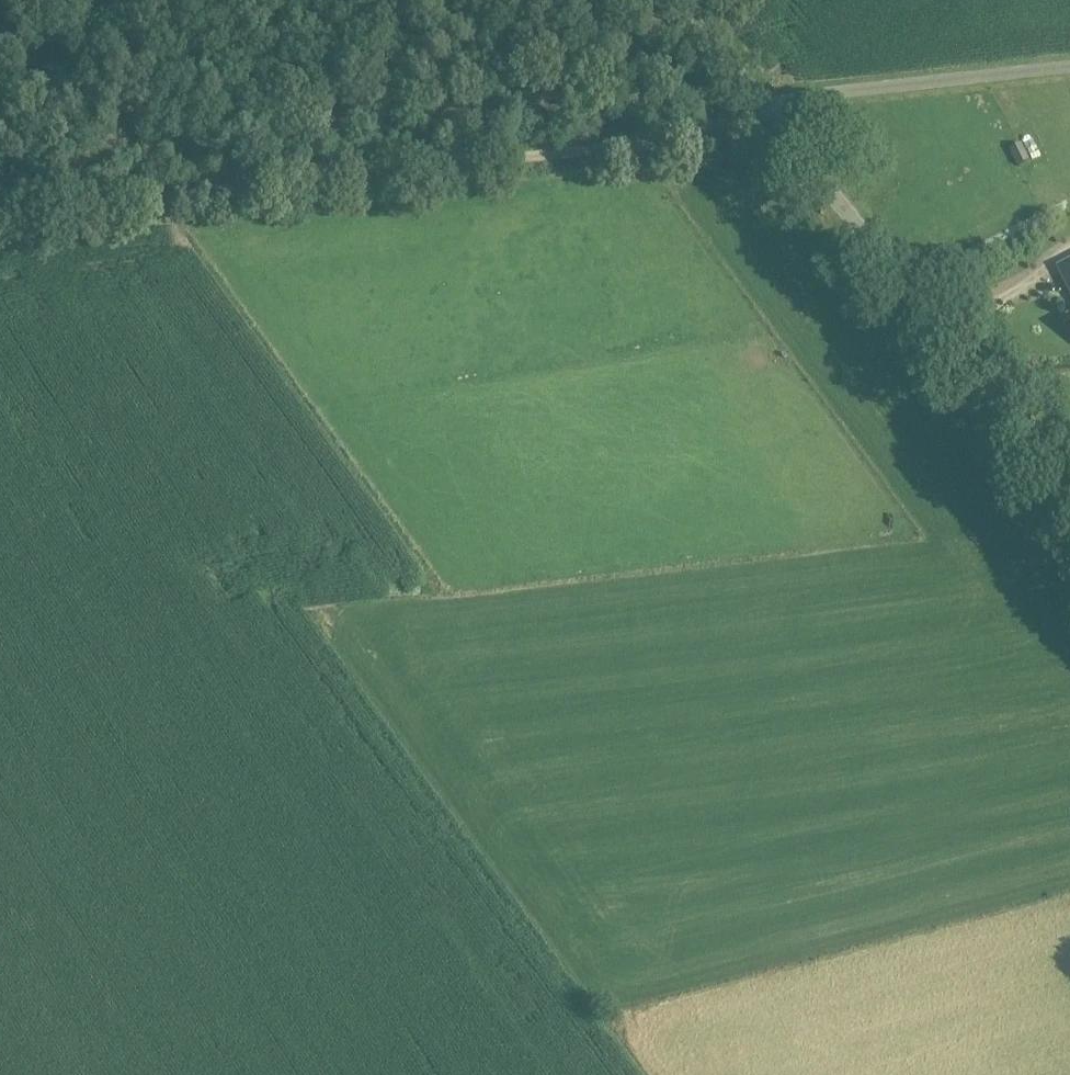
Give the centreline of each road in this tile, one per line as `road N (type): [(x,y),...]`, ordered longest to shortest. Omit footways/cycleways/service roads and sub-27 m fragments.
road 1 (track): [(0,212),(524,154),(772,116)]
road 2 (unclassified): [(1069,502),(772,116)]
road 3 (unclassified): [(772,116),(805,95),(1069,66)]
road 4 (unclassified): [(772,116),(683,0)]

